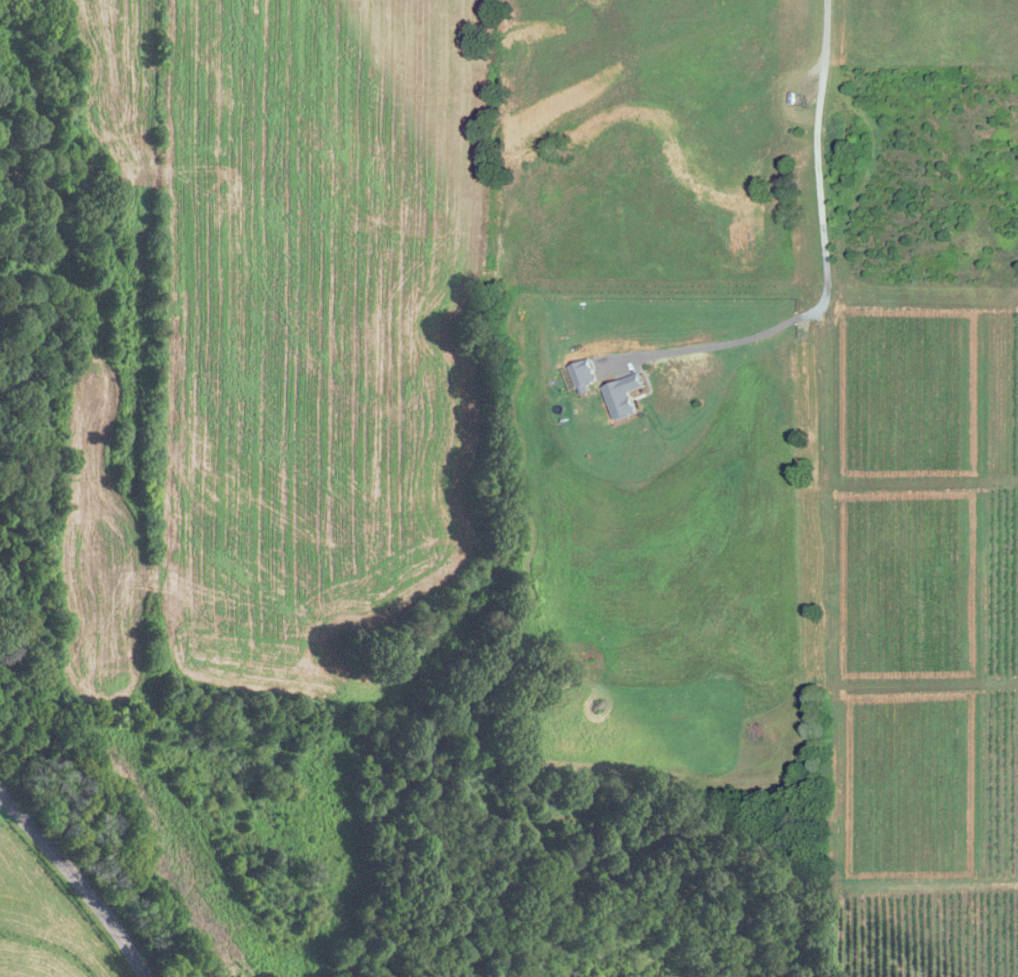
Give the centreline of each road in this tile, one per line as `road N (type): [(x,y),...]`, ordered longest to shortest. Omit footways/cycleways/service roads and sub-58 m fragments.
road 1 (residential): [(148,976),(109,917),(0,791)]

